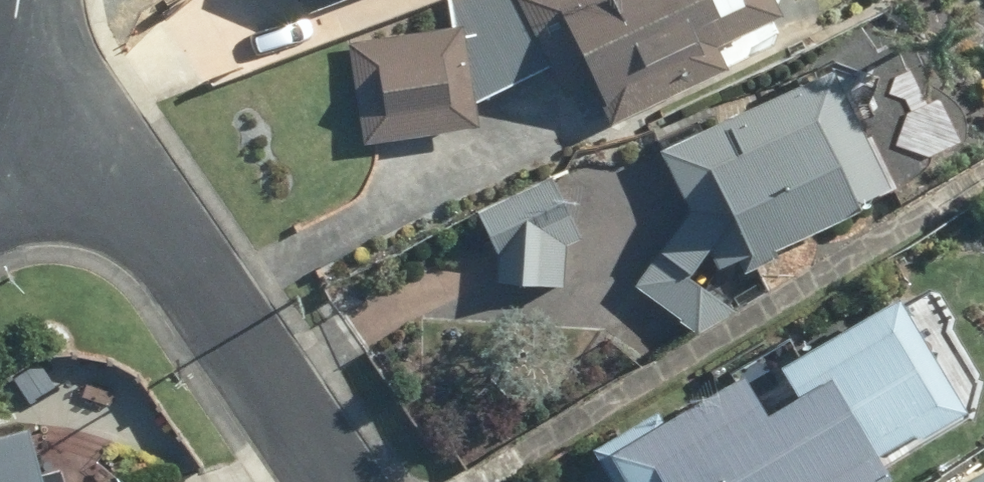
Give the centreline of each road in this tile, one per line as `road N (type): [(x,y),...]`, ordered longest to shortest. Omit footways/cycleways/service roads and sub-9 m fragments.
road 1 (residential): [(335,481),(136,193),(0,118)]

